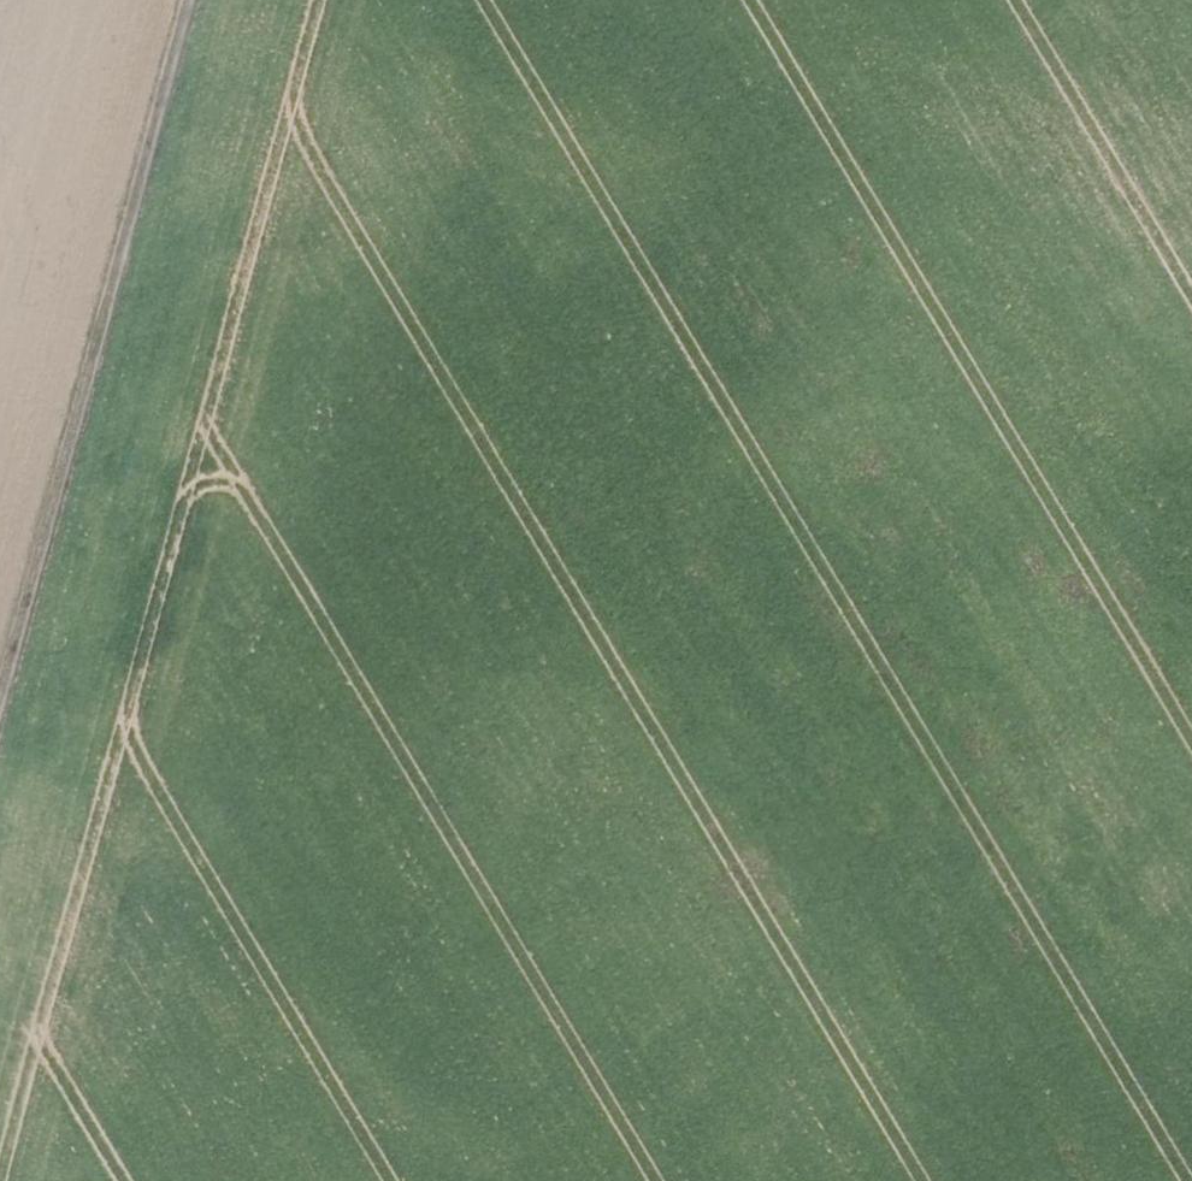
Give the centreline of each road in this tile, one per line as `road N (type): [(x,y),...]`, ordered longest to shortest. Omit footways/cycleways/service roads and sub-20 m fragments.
road 1 (track): [(188,0),(0,703)]

